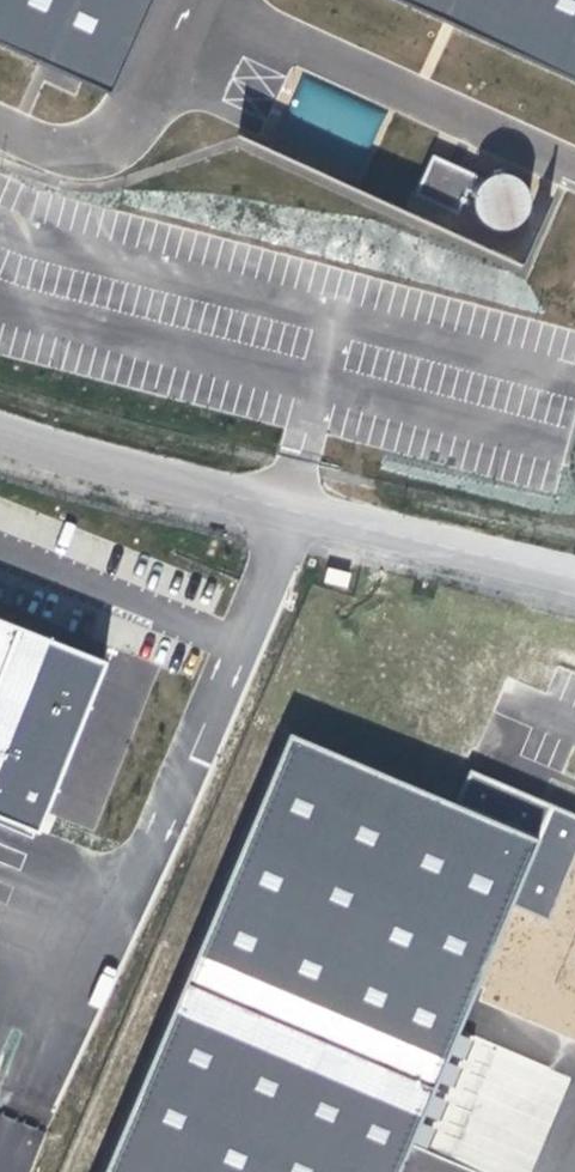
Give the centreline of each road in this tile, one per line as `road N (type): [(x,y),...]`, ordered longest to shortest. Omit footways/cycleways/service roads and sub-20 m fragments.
road 1 (unclassified): [(0,432),(574,579)]

